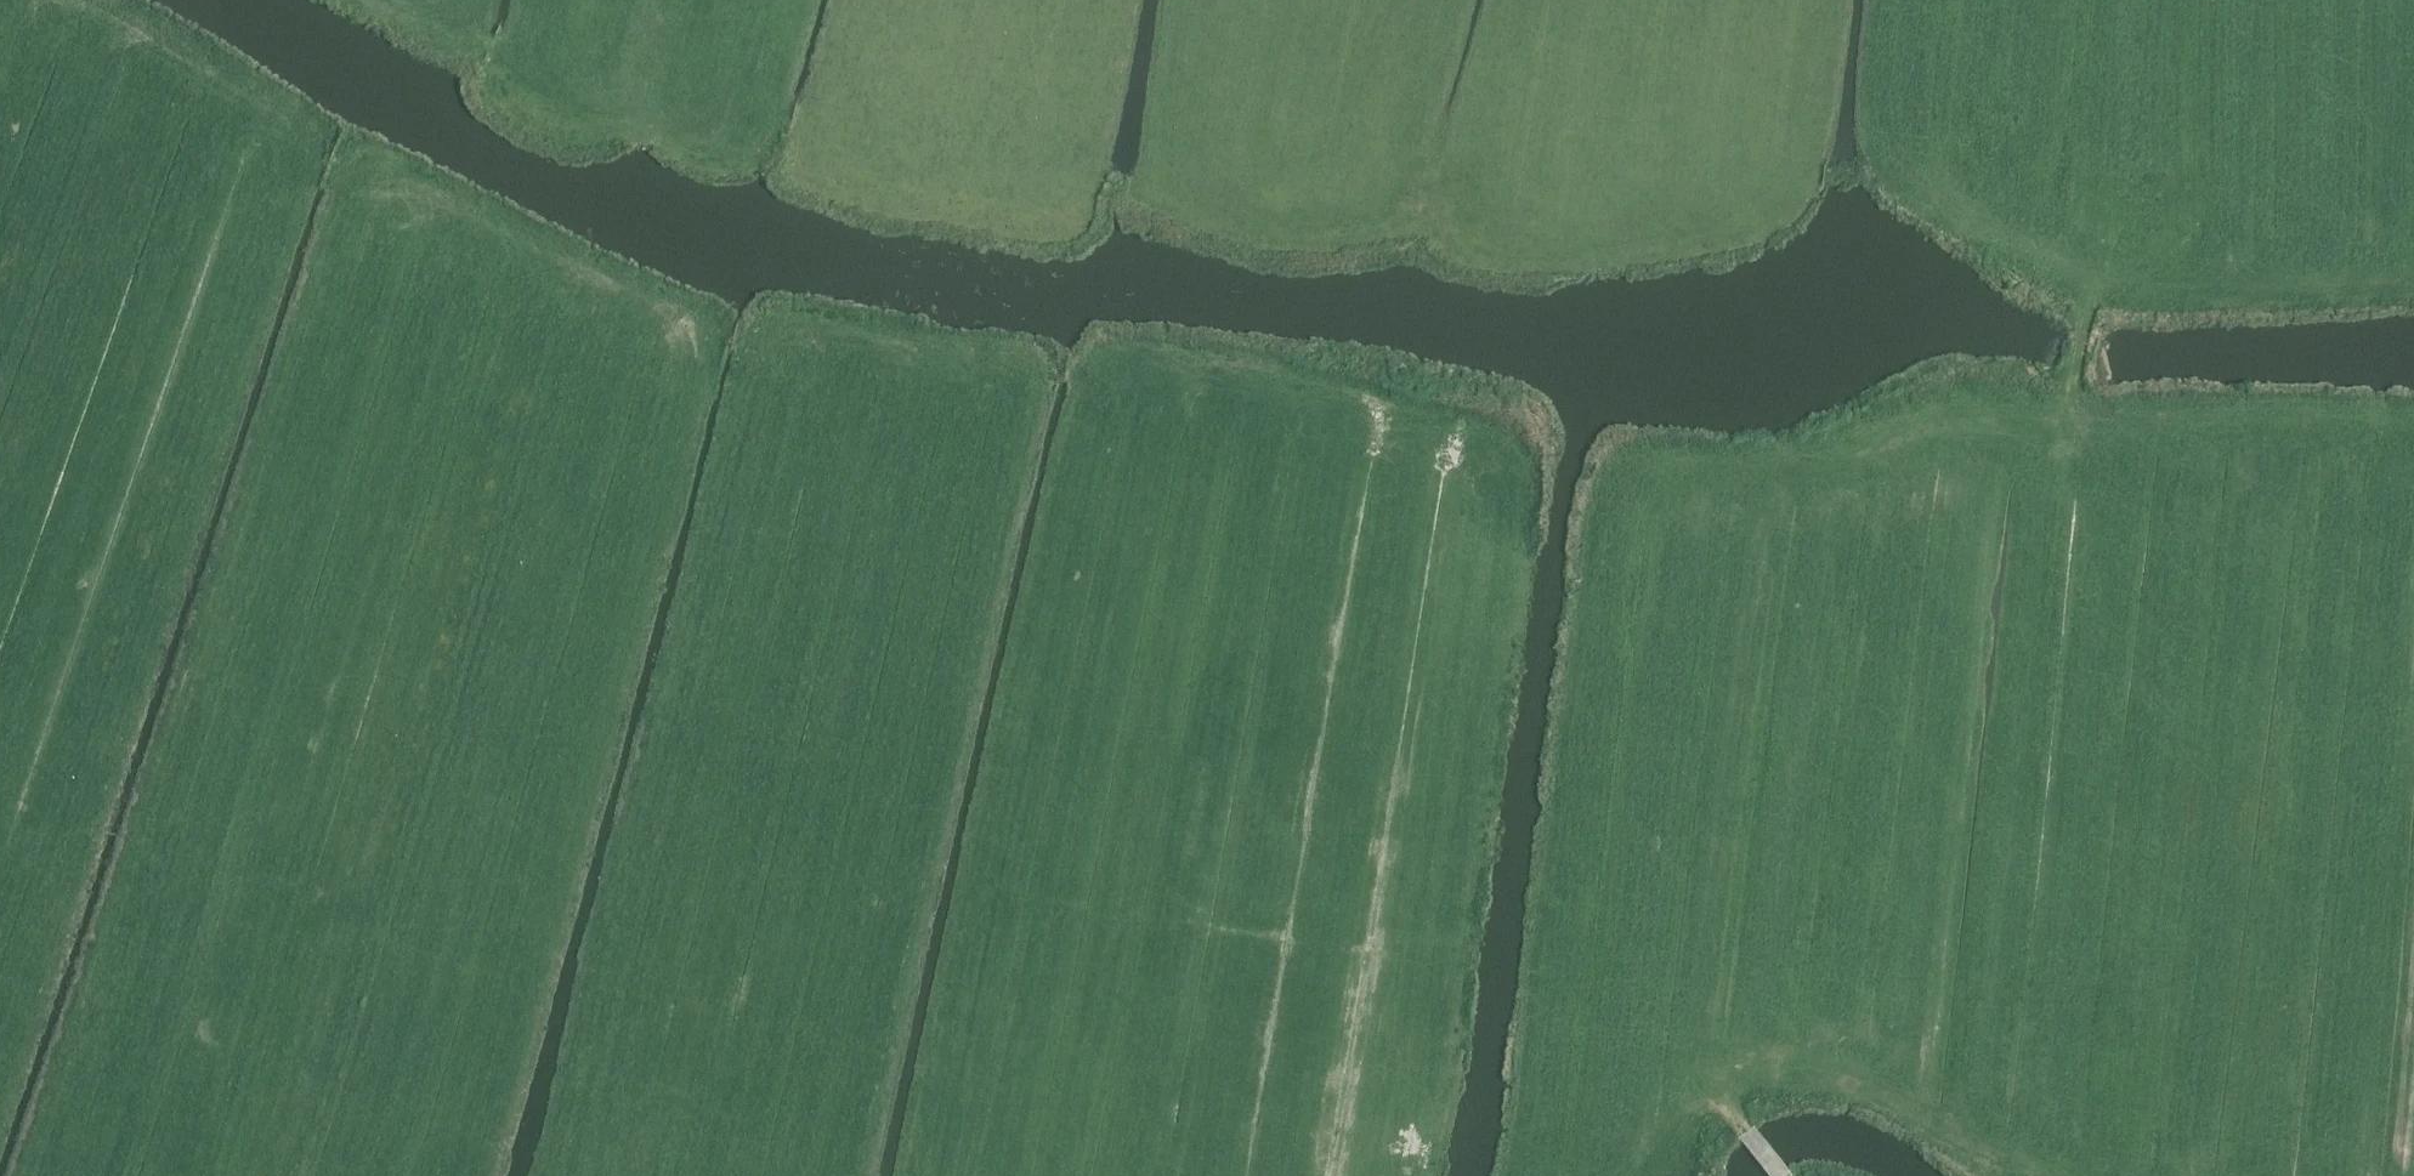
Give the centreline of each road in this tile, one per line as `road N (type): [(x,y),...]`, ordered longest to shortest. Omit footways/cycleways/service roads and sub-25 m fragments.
road 1 (track): [(1993,415),(2070,412),(2089,296),(2327,0)]
road 2 (track): [(1808,960),(1740,1129),(1670,1175)]

